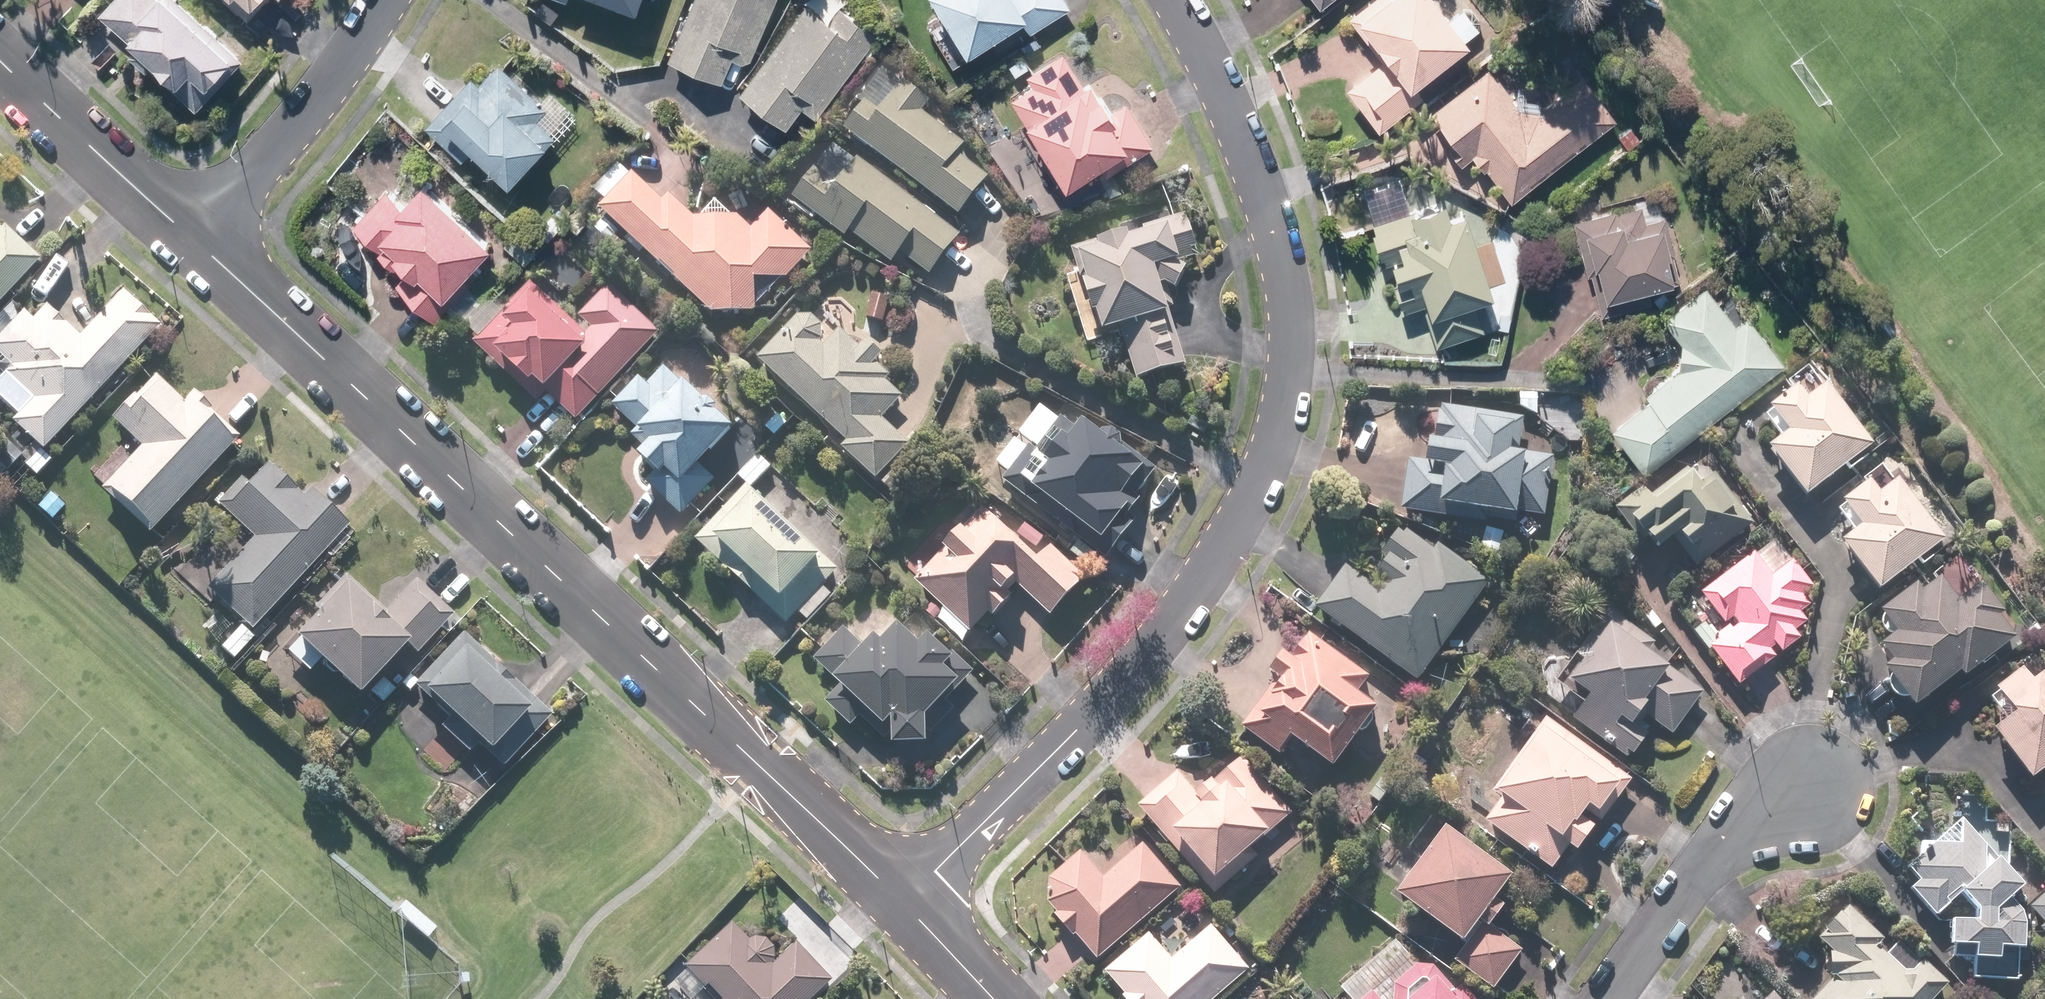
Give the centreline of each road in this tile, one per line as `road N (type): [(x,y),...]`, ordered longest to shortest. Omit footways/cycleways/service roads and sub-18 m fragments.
road 1 (residential): [(1170,0),(1250,161),(1286,286),(1290,393),(1257,499),(1180,610),(909,903)]
road 2 (residential): [(909,903),(187,232)]
road 3 (residential): [(187,232),(310,104),(383,0)]
road 4 (residential): [(1608,998),(1707,862),(1755,816),(1815,785)]
road 5 (residential): [(187,232),(0,56)]
road 6 (residential): [(994,998),(909,903)]

